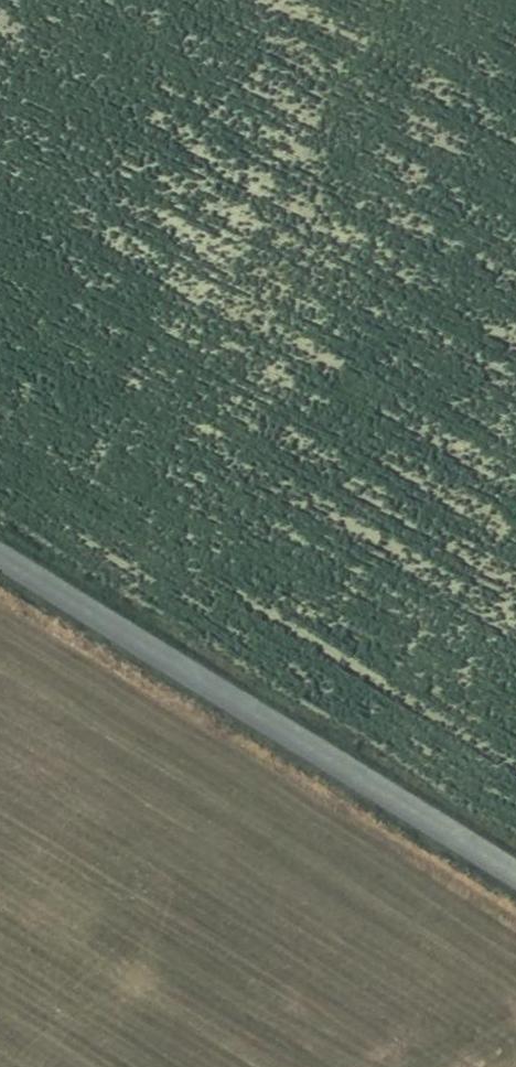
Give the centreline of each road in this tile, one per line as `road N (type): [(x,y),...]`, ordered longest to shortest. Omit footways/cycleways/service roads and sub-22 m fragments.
road 1 (tertiary): [(515,868),(0,549)]

